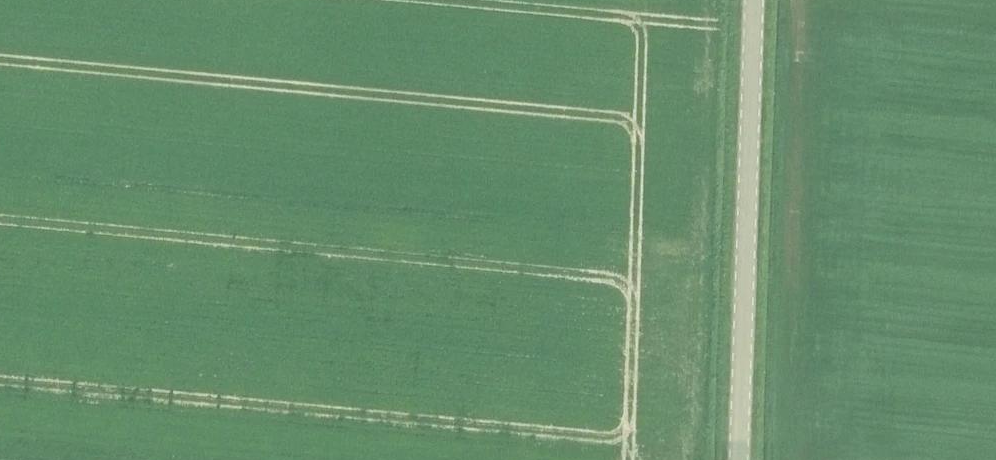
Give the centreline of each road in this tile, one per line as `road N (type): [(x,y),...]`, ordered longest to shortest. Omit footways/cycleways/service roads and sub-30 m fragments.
road 1 (tertiary): [(739,459),(755,0)]

